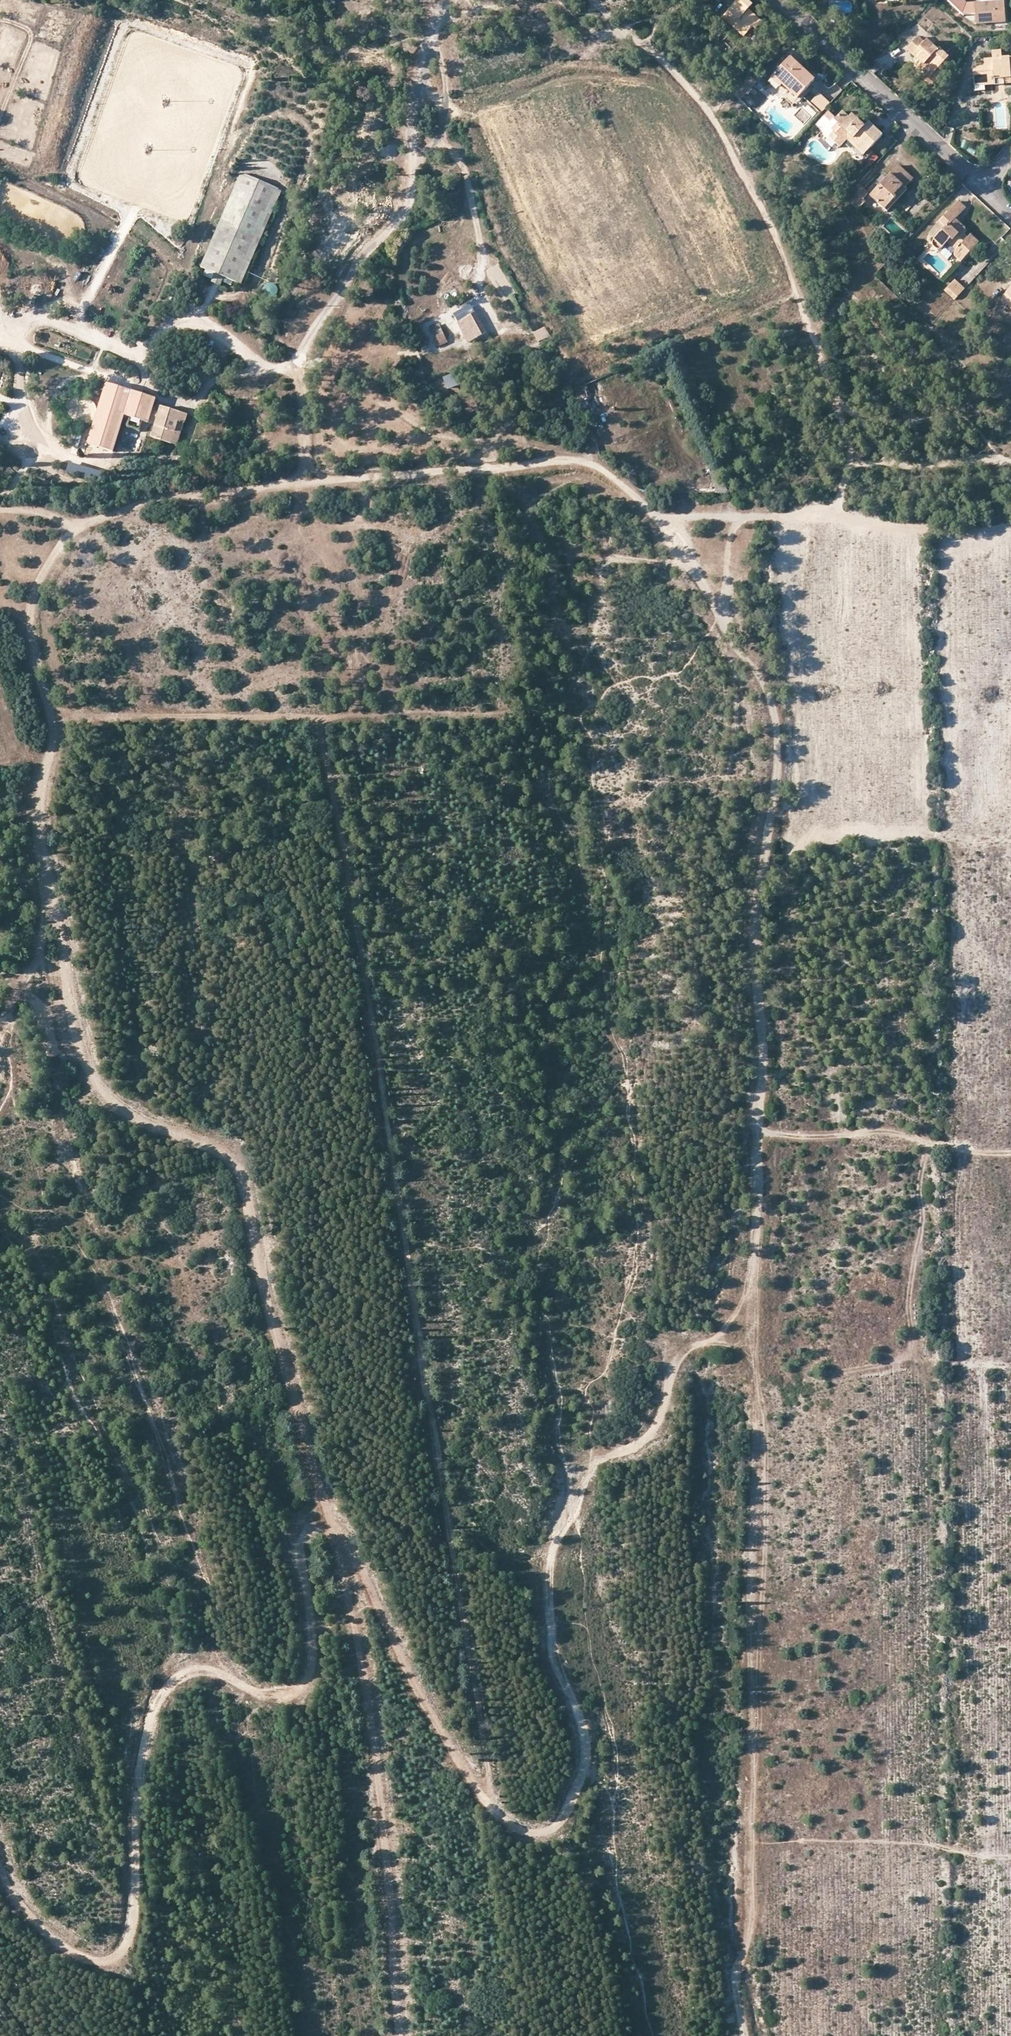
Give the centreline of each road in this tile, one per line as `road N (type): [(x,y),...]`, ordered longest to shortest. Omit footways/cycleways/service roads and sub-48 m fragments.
road 1 (track): [(493,1808),(318,717),(89,719),(48,708)]
road 2 (track): [(755,1133),(754,1346),(699,1344),(681,1351),(652,1434),(584,1470),(554,1537),(545,1580),(551,1649),(583,1743),(581,1779),(559,1824),(523,1831),(493,1808),(467,1772),(327,1495)]
road 3 (track): [(327,1495),(268,1303),(240,1167),(222,1148),(130,1113),(84,1061),(44,868),(41,806),(53,736),(28,626),(37,587),(75,524)]
road 4 (track): [(0,510),(75,524),(185,493),(290,484),(305,456),(300,357),(351,276),(405,214),(433,33)]
road 5 (track): [(327,1495),(320,1524),(297,1552),(312,1651),(299,1689),(264,1695),(199,1667),(158,1696),(134,1812),(132,1924),(118,1954),(102,1961),(71,1952),(35,1920),(0,1868)]
road 6 (track): [(755,1133),(762,1067),(754,943),(776,723),(763,686),(659,519),(615,479),(578,460)]
road 7 (track): [(742,2035),(735,1990),(750,1906),(754,1346)]
road 8 (track): [(832,516),(849,456),(841,425),(809,328),(717,131),(677,80),(590,0)]
road 9 (track): [(401,2035),(373,1699),(327,1495)]
road 10 (track): [(290,484),(578,460)]
road 11 (residential): [(982,186),(782,0)]
road 12 (track): [(1010,1151),(755,1133)]
road 13 (track): [(770,821),(1010,839)]
road 14 (track): [(1010,527),(953,533),(832,516)]
road 15 (track): [(832,516),(659,519)]
road 16 (track): [(848,465),(1010,463)]
road 17 (track): [(433,33),(445,117),(414,163)]

